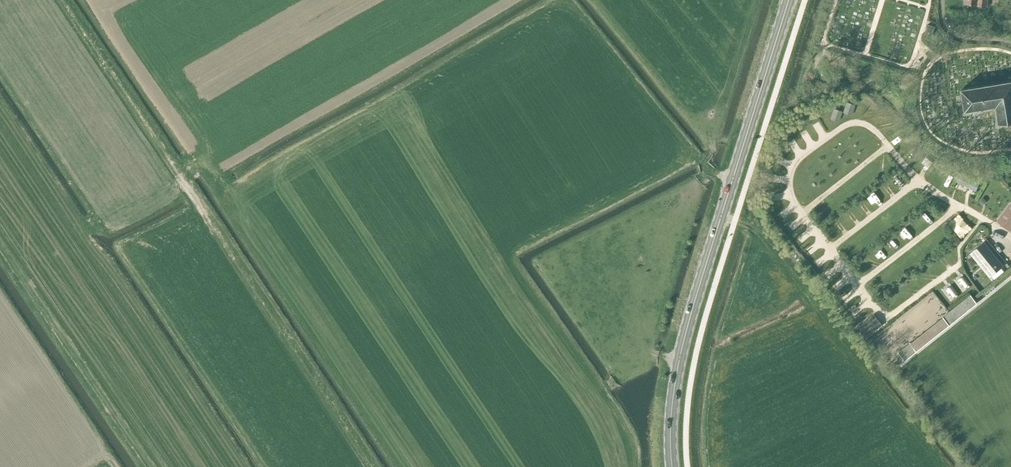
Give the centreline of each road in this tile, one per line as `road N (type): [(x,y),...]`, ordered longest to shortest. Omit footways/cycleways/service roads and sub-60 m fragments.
road 1 (primary): [(671,466),(684,341),(789,0)]

